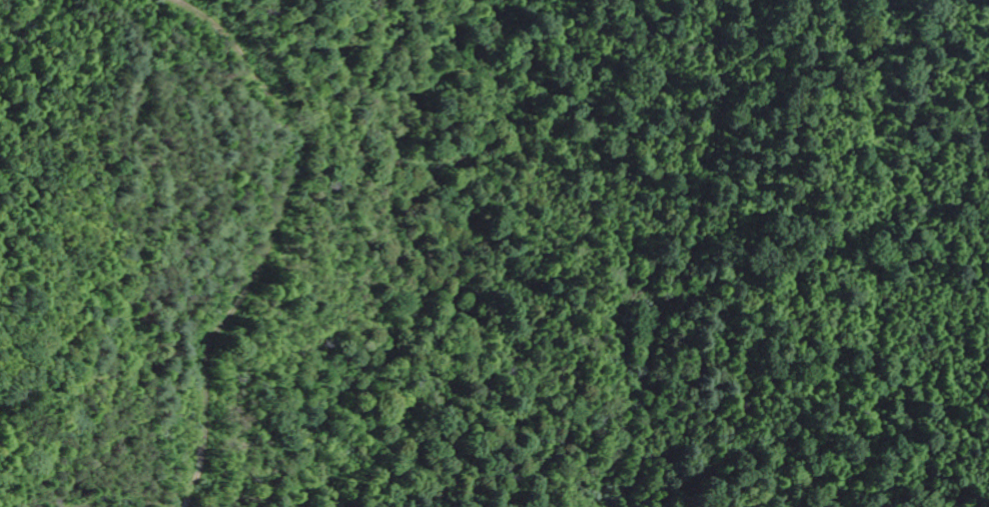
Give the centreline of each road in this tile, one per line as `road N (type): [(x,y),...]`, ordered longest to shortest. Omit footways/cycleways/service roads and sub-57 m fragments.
road 1 (track): [(181,0),(210,12),(240,51),(276,108),(288,159),(264,253),(242,302),(211,335),(197,472),(181,506)]

